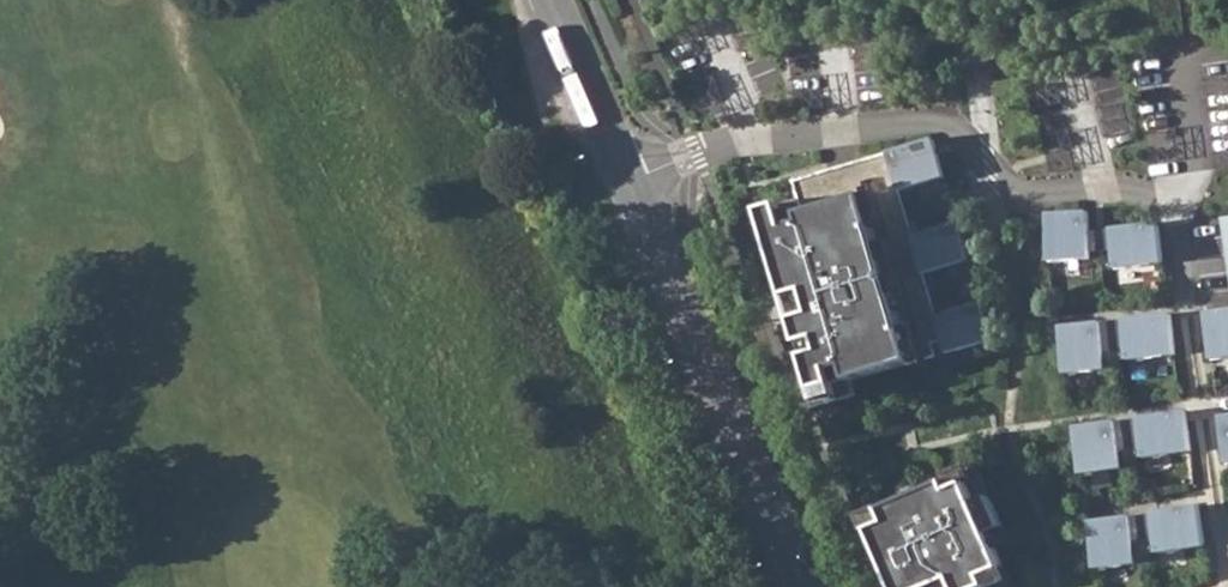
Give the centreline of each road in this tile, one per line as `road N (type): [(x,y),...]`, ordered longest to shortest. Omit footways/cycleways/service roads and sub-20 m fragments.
road 1 (residential): [(629,178),(706,148),(936,120),(1019,195),(1126,191),(1177,204),(1227,572)]
road 2 (tertiary): [(805,586),(629,178)]
road 3 (tertiary): [(629,178),(553,0)]

